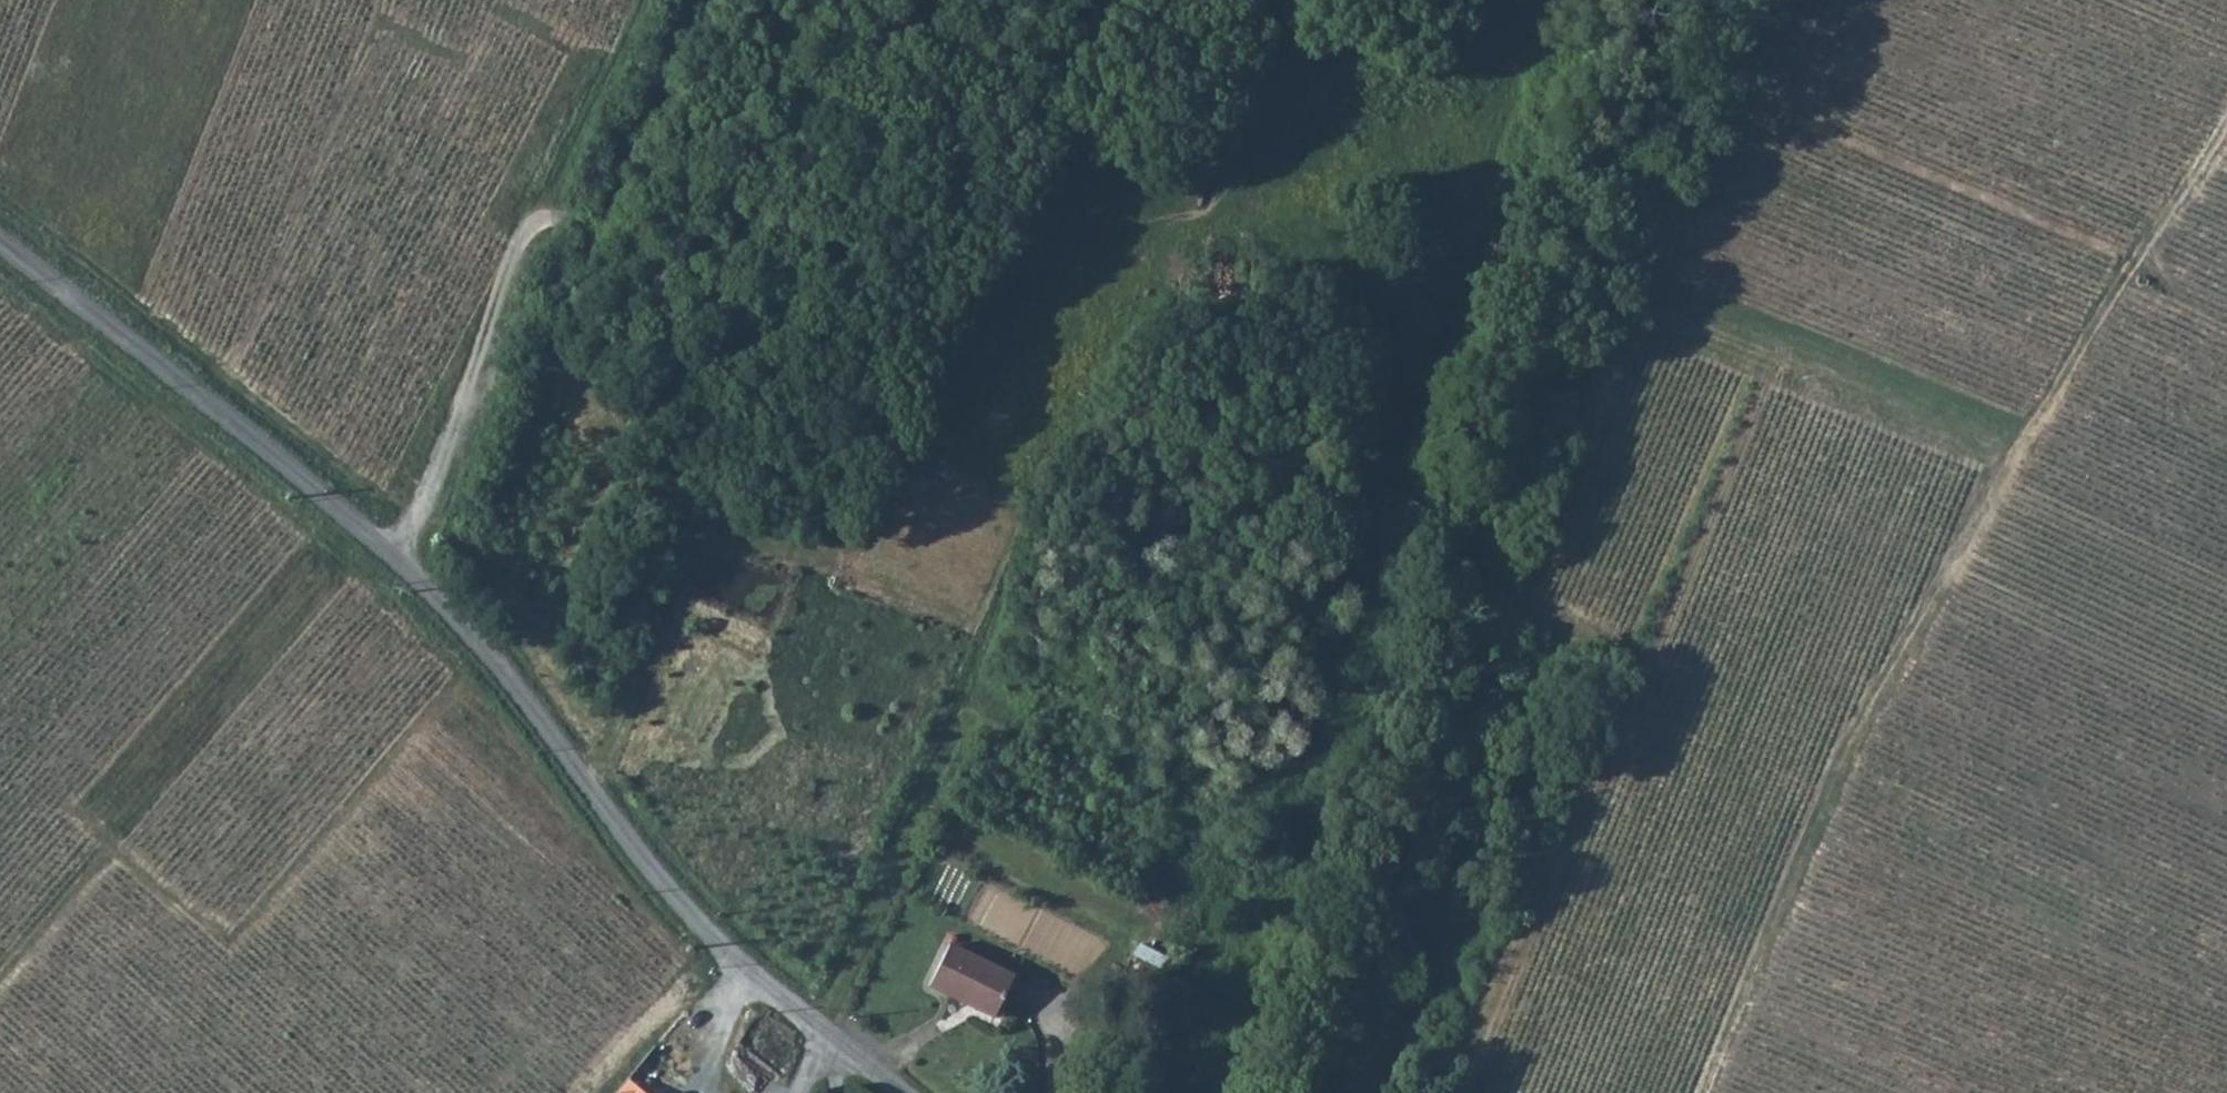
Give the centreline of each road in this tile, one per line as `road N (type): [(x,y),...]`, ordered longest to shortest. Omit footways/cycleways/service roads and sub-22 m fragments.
road 1 (unclassified): [(903,1092),(695,923),(421,570),(0,237)]
road 2 (track): [(2226,121),(1843,737),(1700,1092)]
road 3 (track): [(0,987),(113,855),(227,944),(484,645)]

